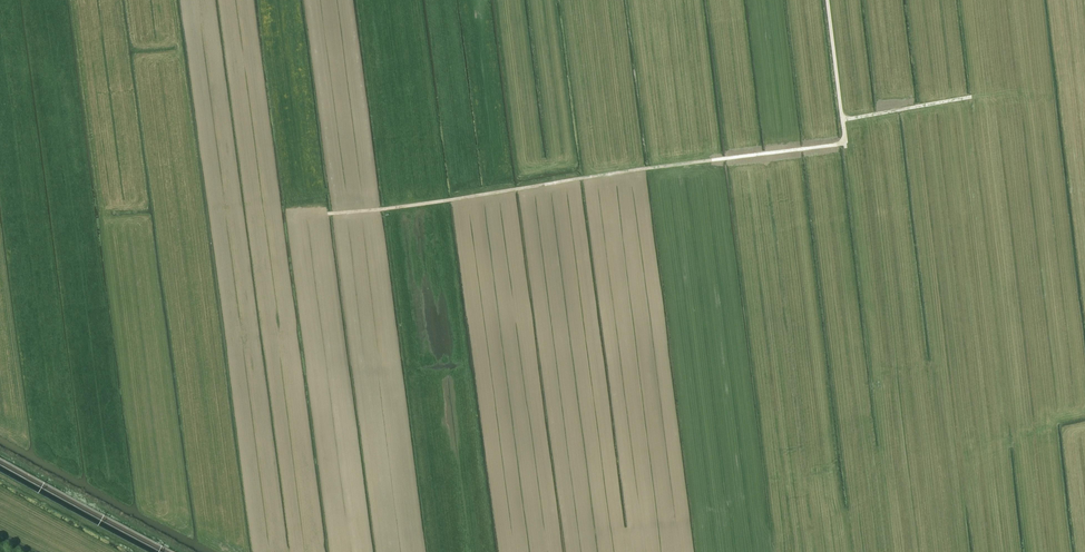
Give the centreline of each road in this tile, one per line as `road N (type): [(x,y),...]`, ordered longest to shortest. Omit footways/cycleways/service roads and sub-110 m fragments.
road 1 (track): [(327,213),(837,145),(844,140),(842,119),(971,97)]

